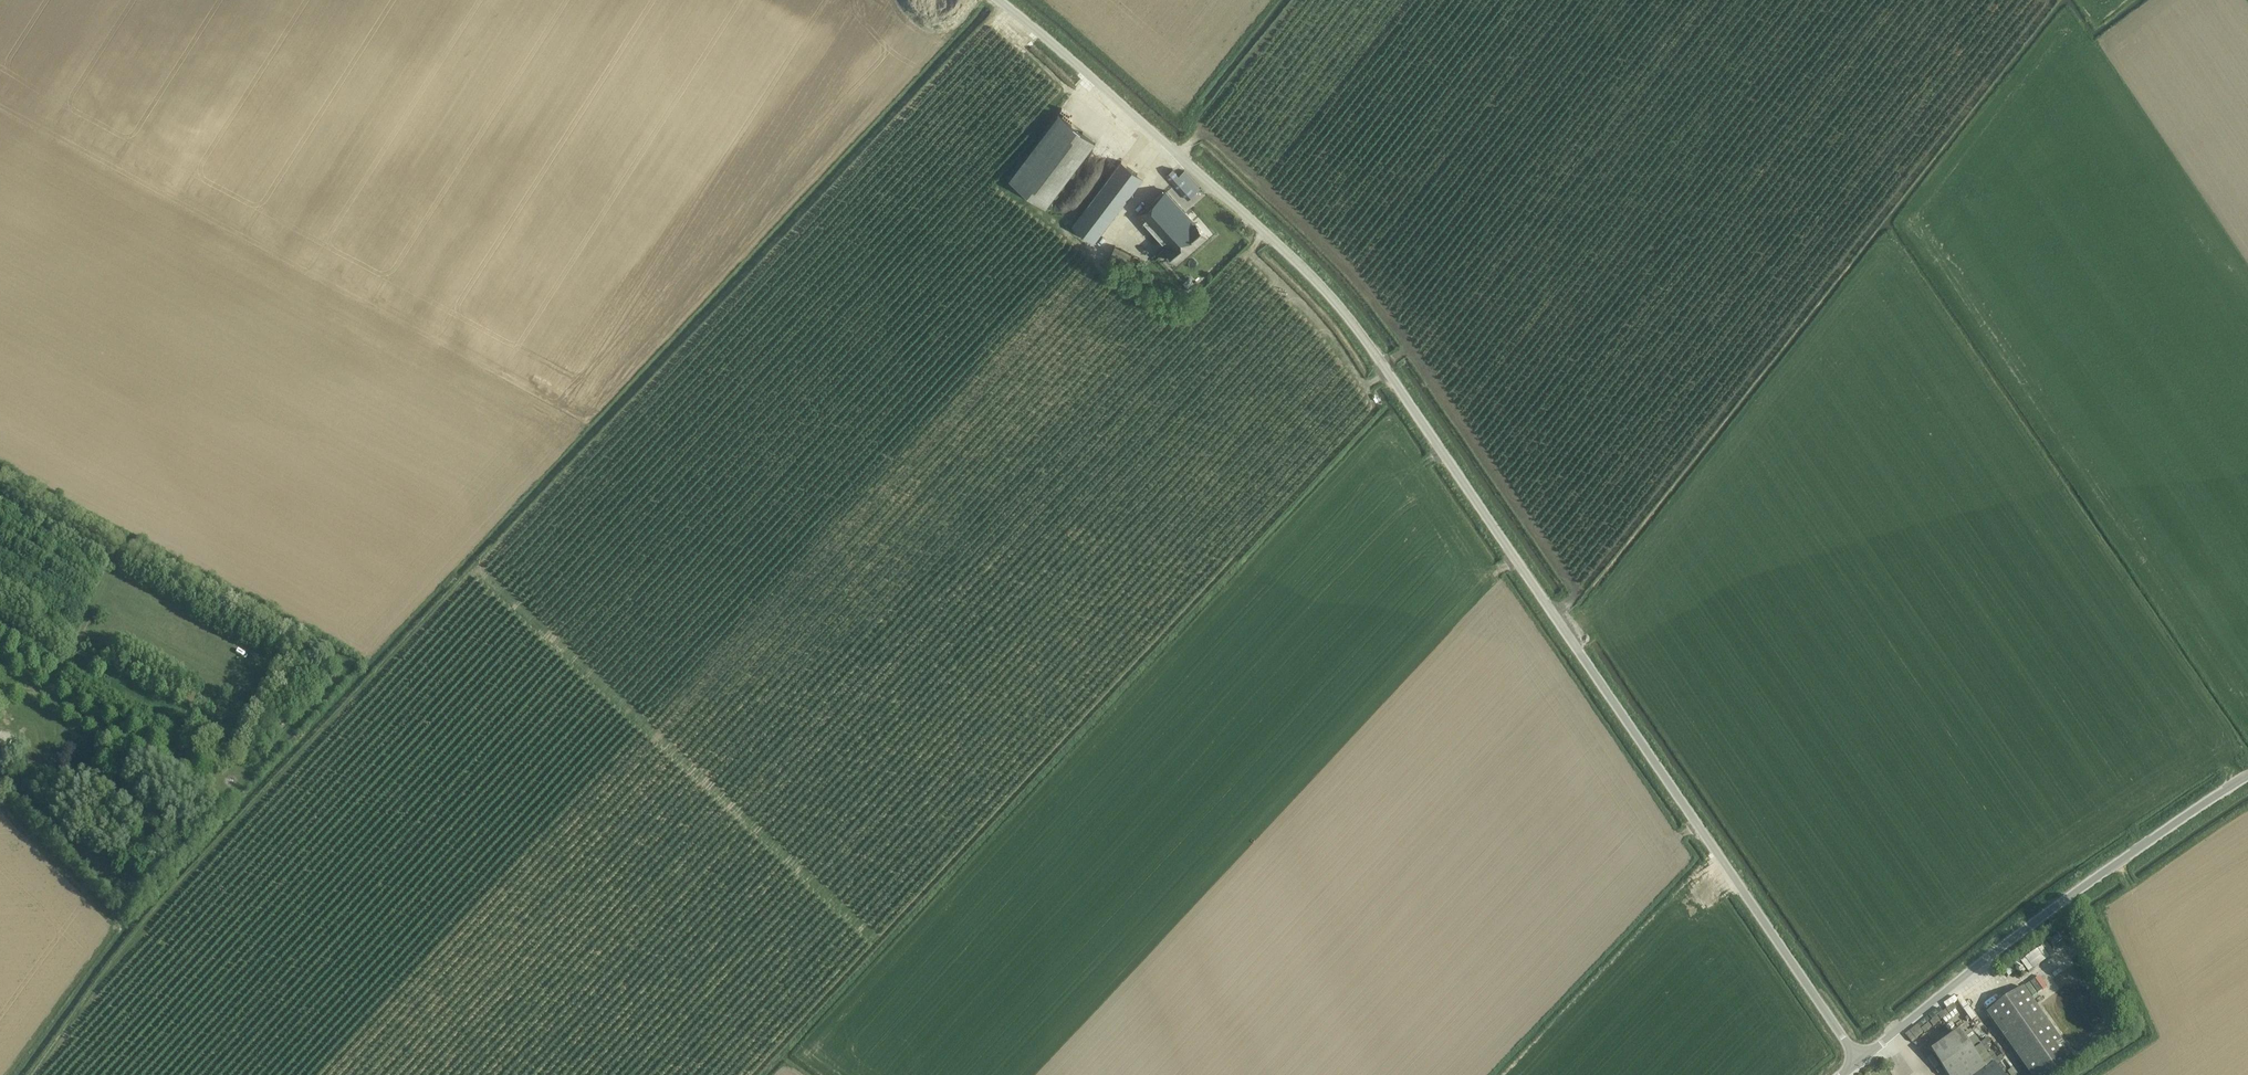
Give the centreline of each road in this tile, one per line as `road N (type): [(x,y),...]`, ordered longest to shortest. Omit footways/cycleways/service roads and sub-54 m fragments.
road 1 (unclassified): [(1859,1061),(1552,621),(1339,283),(1020,0)]
road 2 (unclassified): [(1859,1061),(1991,954),(2247,776)]

